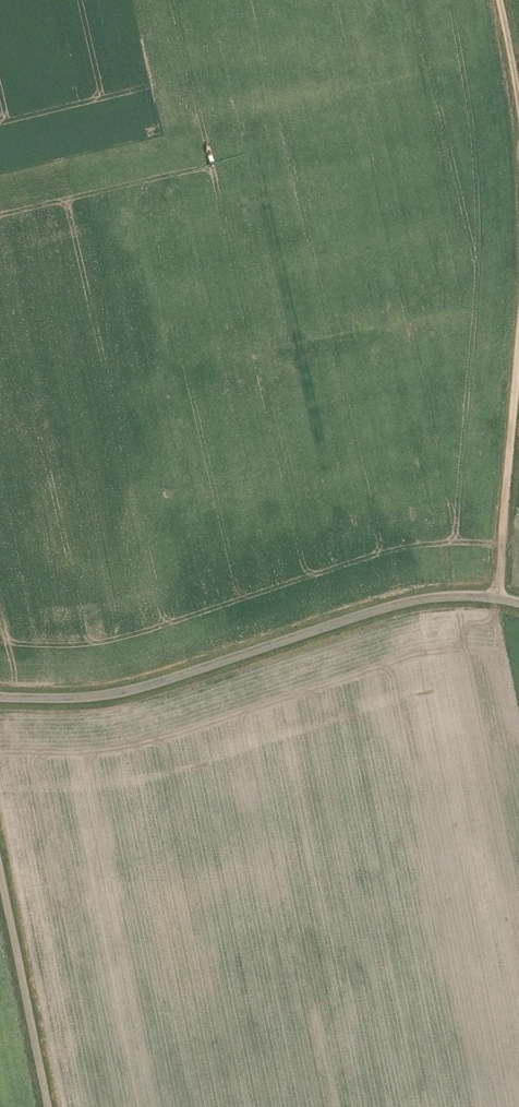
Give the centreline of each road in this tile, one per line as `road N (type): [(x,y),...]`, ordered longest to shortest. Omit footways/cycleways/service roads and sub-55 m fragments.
road 1 (tertiary): [(518,604),(469,597),(398,604),(148,687),(94,700),(0,698)]
road 2 (track): [(499,599),(518,324)]
road 3 (unclassified): [(48,1106),(0,870)]
road 4 (track): [(518,124),(497,0)]

